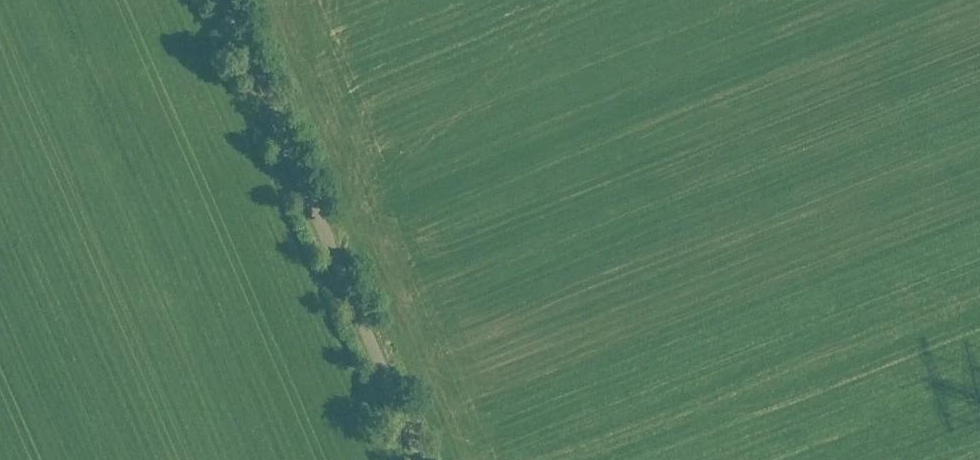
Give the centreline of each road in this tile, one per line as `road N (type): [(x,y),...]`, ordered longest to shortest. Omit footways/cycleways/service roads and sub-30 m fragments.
road 1 (unclassified): [(421,459),(229,0)]

